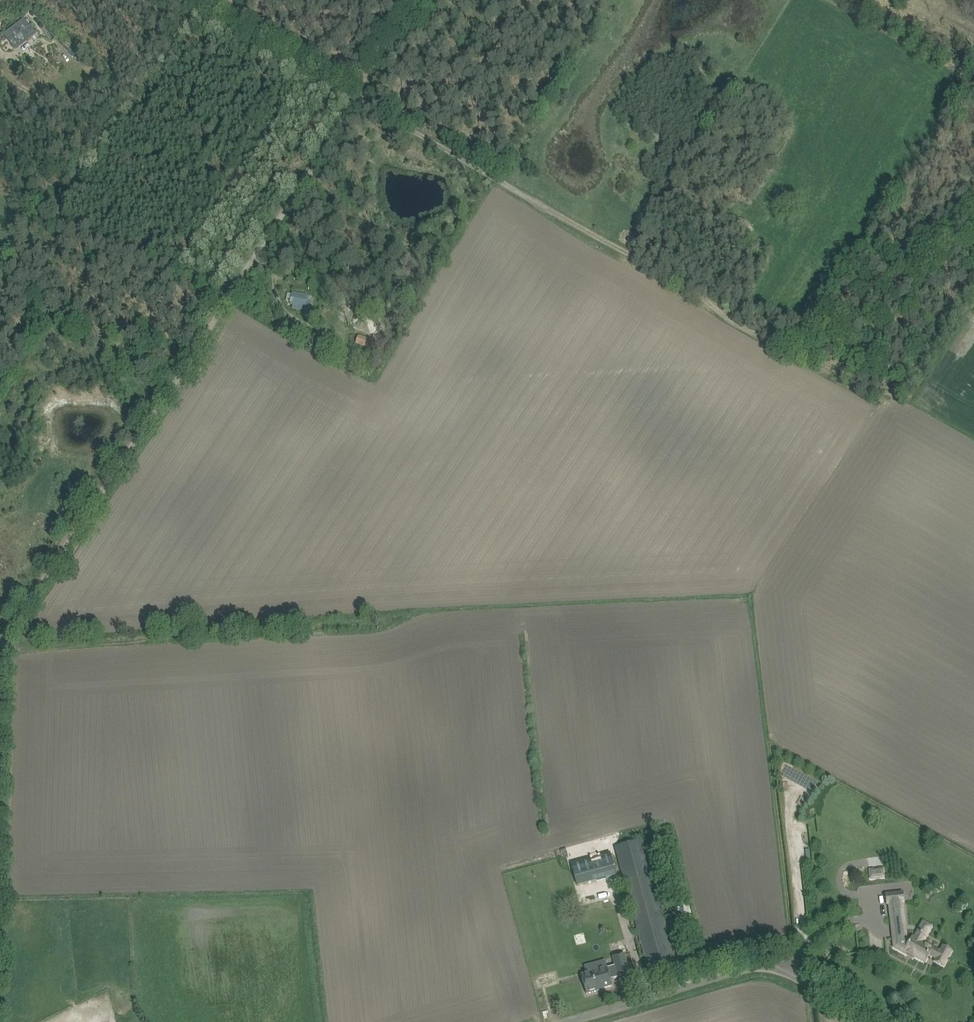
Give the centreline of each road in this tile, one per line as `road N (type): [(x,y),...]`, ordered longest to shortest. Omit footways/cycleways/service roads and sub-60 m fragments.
road 1 (track): [(895,389),(840,371),(177,0)]
road 2 (track): [(355,97),(1,656)]
road 3 (track): [(388,620),(1,656)]
road 4 (unclassified): [(573,1021),(770,966),(873,1021)]
road 5 (track): [(973,61),(864,0)]

